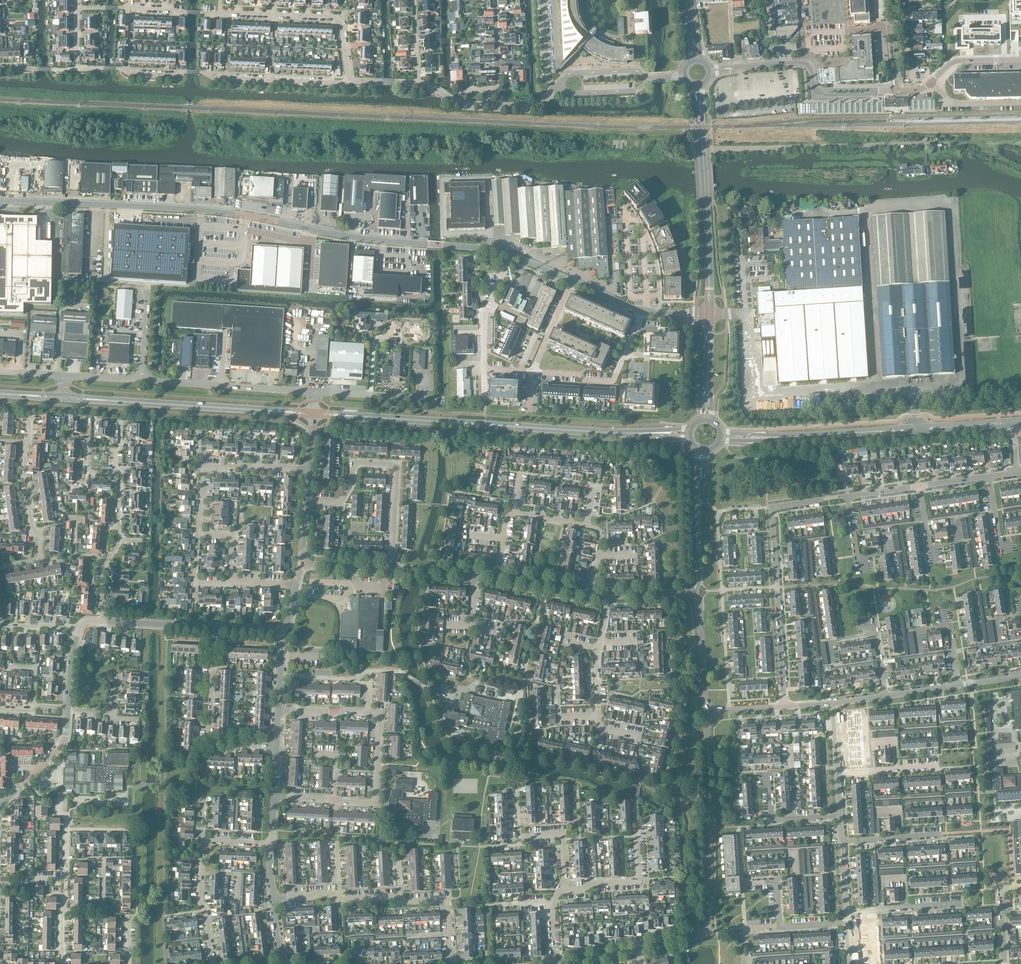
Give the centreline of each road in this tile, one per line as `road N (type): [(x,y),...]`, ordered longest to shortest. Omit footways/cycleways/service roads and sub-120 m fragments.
road 1 (unclassified): [(511,254),(353,238),(223,212),(0,201)]
road 2 (tertiary): [(690,433),(313,414)]
road 3 (tertiary): [(720,437),(1012,423)]
road 4 (residential): [(638,948),(706,930),(711,711)]
road 5 (residential): [(274,796),(376,798),(378,715),(278,711)]
road 6 (residential): [(729,710),(718,514),(773,510)]
road 7 (tertiary): [(313,414),(63,398)]
road 8 (unclassified): [(703,150),(926,142)]
road 9 (residential): [(392,569),(396,467),(359,463),(340,501),(307,501)]
road 10 (residential): [(498,575),(509,515),(557,520),(600,536),(589,594)]
road 11 (residential): [(785,705),(773,510)]
road 12 (residential): [(349,82),(337,17),(220,14)]
road 13 (residential): [(0,568),(40,558),(24,473),(31,420)]
road 14 (residential): [(276,747),(210,741),(214,627)]
road 15 (unclassified): [(315,392),(157,382),(142,374)]
road 16 (residential): [(198,534),(205,470),(309,469)]
road 17 (tertiary): [(710,316),(703,150)]
road 18 (residential): [(531,371),(612,381),(644,311)]
road 19 (residential): [(103,622),(104,562),(120,540),(121,479),(114,473)]
road 20 (residential): [(349,82),(200,73)]
road 21 (residential): [(280,675),(399,672),(422,685)]
road 22 (residential): [(694,594),(703,450)]
road 23 (residential): [(844,924),(782,926),(775,882),(743,883)]
road 24 (unclassified): [(710,70),(802,63),(821,92)]
road 25 (residential): [(214,963),(199,899),(202,841)]
road 26 (residential): [(0,806),(62,744),(68,710)]
road 27 (residential): [(78,69),(200,73)]
road 28 (residential): [(560,888),(637,879),(637,836)]
road 29 (residential): [(598,716),(603,597)]
road 30 (residential): [(711,711),(694,594)]

